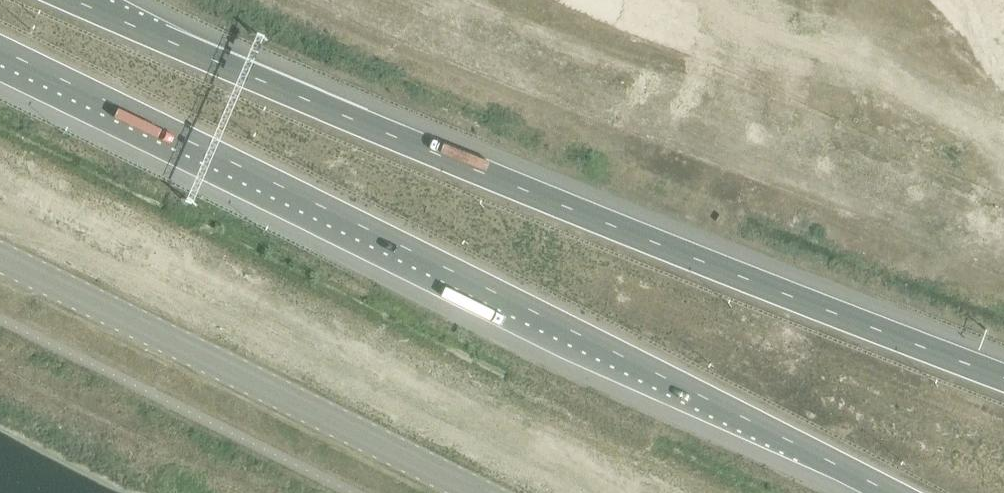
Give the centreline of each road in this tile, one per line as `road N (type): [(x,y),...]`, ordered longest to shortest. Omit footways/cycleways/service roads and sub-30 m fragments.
road 1 (trunk): [(1003,378),(76,0)]
road 2 (trunk): [(0,50),(892,492)]
road 3 (unclassified): [(0,252),(159,328),(457,492)]

